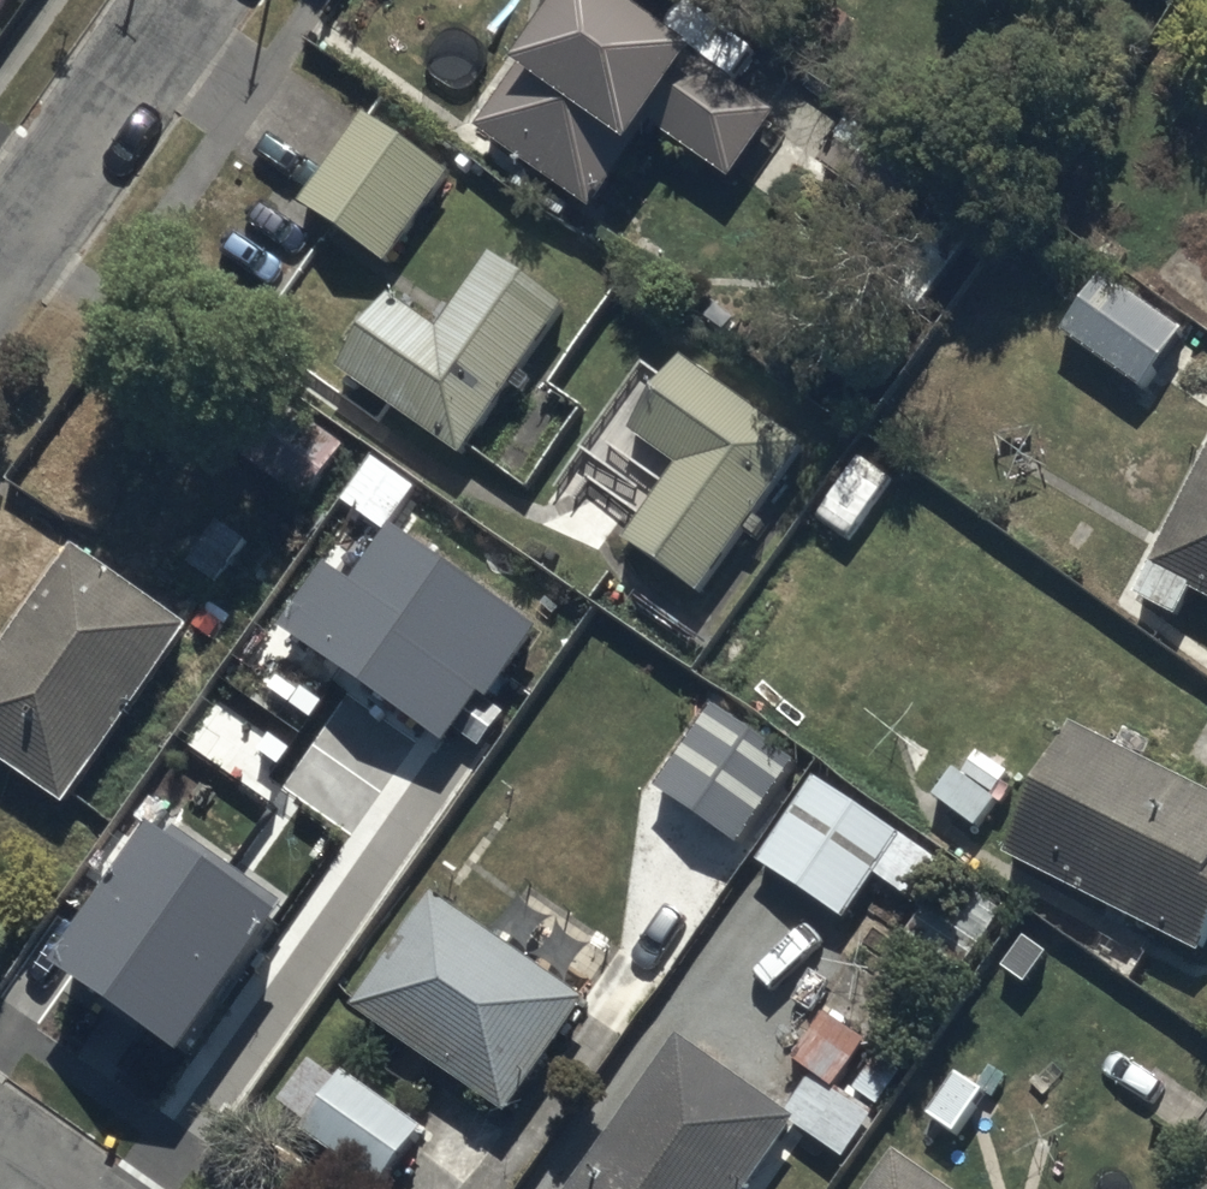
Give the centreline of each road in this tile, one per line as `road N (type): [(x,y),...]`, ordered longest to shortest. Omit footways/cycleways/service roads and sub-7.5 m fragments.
road 1 (residential): [(0,276),(195,0)]

